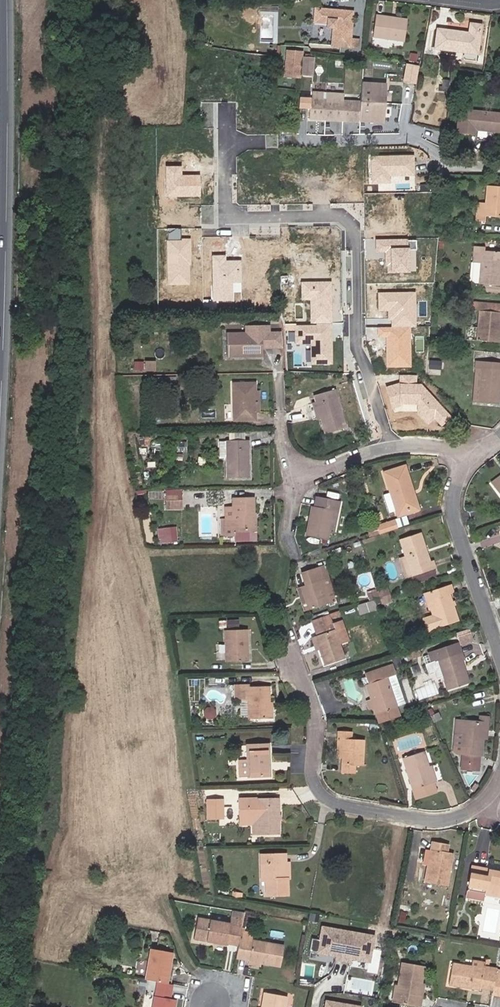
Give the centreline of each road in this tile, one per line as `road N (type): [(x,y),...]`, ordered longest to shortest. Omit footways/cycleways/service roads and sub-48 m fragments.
road 1 (residential): [(227,110),(227,217),(350,217),(354,330),(391,448)]
road 2 (residential): [(495,796),(464,815),(439,818),(337,805),(312,773),(316,721),(294,660)]
road 3 (residential): [(481,457),(462,475),(450,508),(499,654)]
road 4 (residential): [(499,166),(443,162),(427,132),(382,139)]

